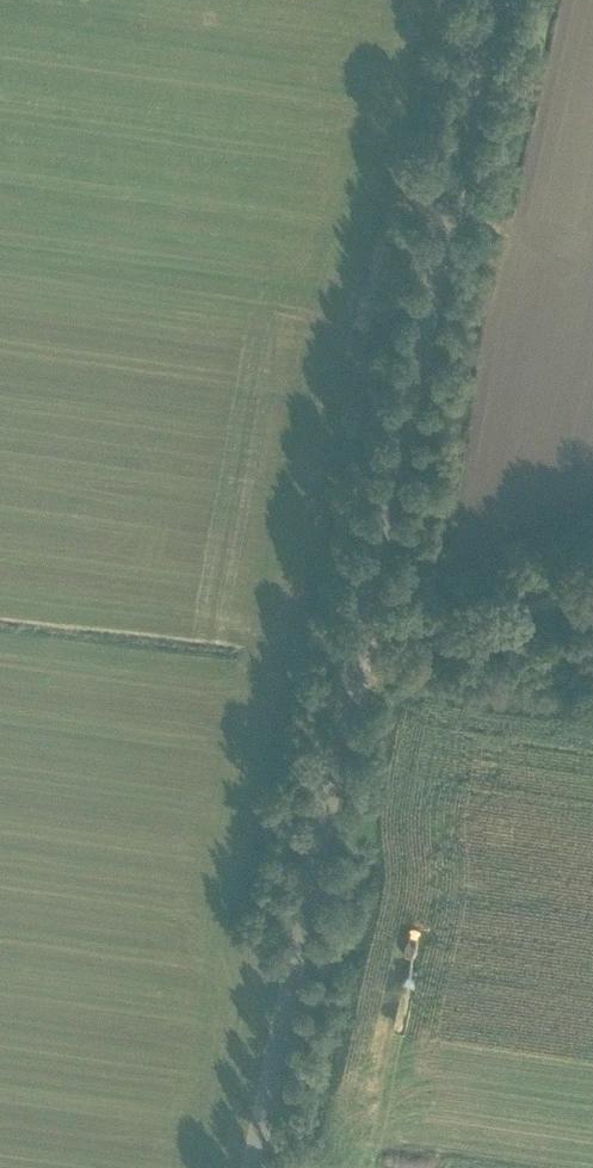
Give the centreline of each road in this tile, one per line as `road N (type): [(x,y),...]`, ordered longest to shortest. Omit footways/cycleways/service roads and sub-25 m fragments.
road 1 (tertiary): [(249,1167),(494,0)]
road 2 (track): [(592,574),(355,658)]

